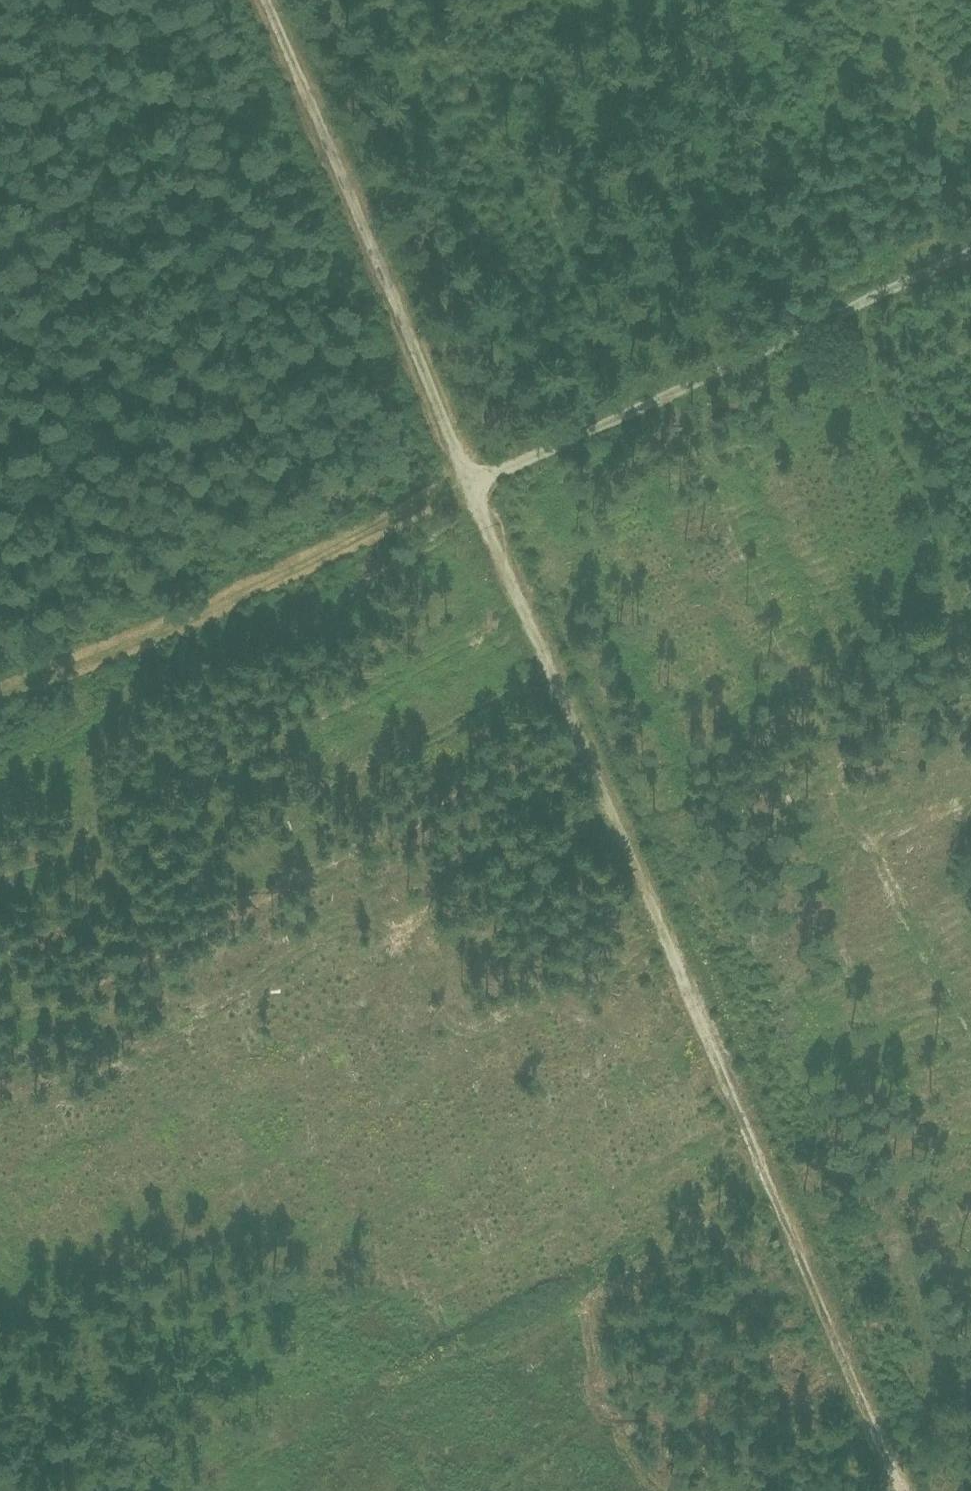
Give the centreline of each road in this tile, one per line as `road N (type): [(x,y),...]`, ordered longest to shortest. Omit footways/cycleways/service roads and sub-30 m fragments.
road 1 (track): [(904,1490),(260,0)]
road 2 (track): [(0,694),(970,247)]

